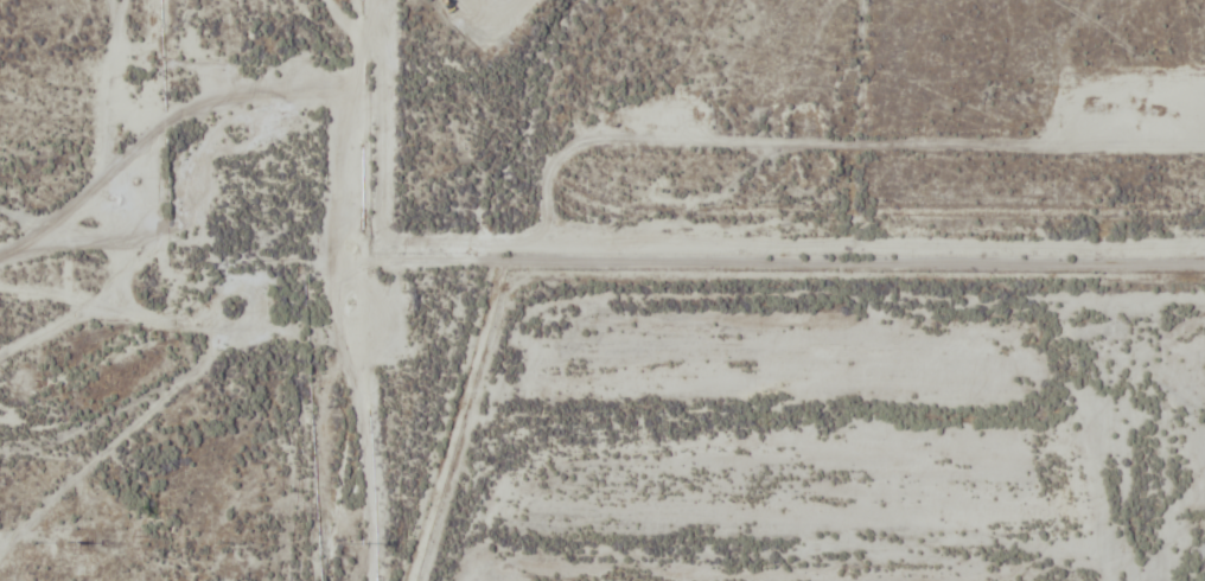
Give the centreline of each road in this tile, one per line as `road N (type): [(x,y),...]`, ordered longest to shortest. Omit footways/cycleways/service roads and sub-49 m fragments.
road 1 (residential): [(1204,247),(308,255),(0,553)]
road 2 (residential): [(854,580),(872,245)]
road 3 (residential): [(1127,580),(1115,248)]
road 4 (residential): [(308,255),(15,249),(0,257)]
road 5 (residential): [(15,249),(98,174),(111,145),(127,0)]

